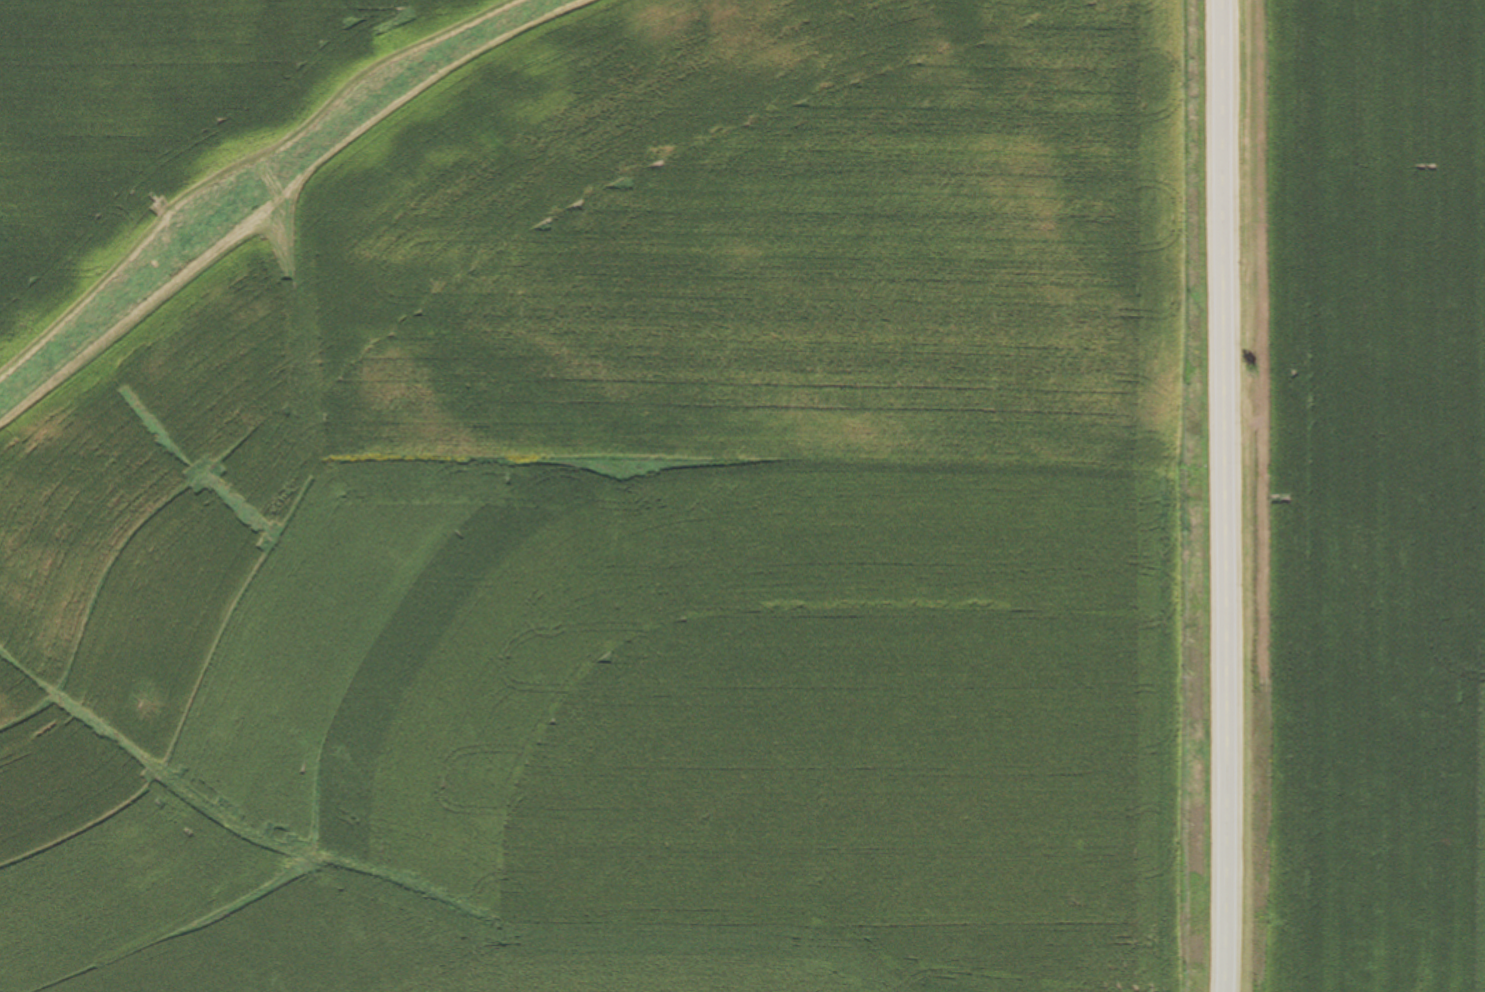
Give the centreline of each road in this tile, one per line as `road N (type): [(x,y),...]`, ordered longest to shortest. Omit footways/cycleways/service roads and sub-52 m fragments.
road 1 (primary): [(1226,991),(1223,0)]

